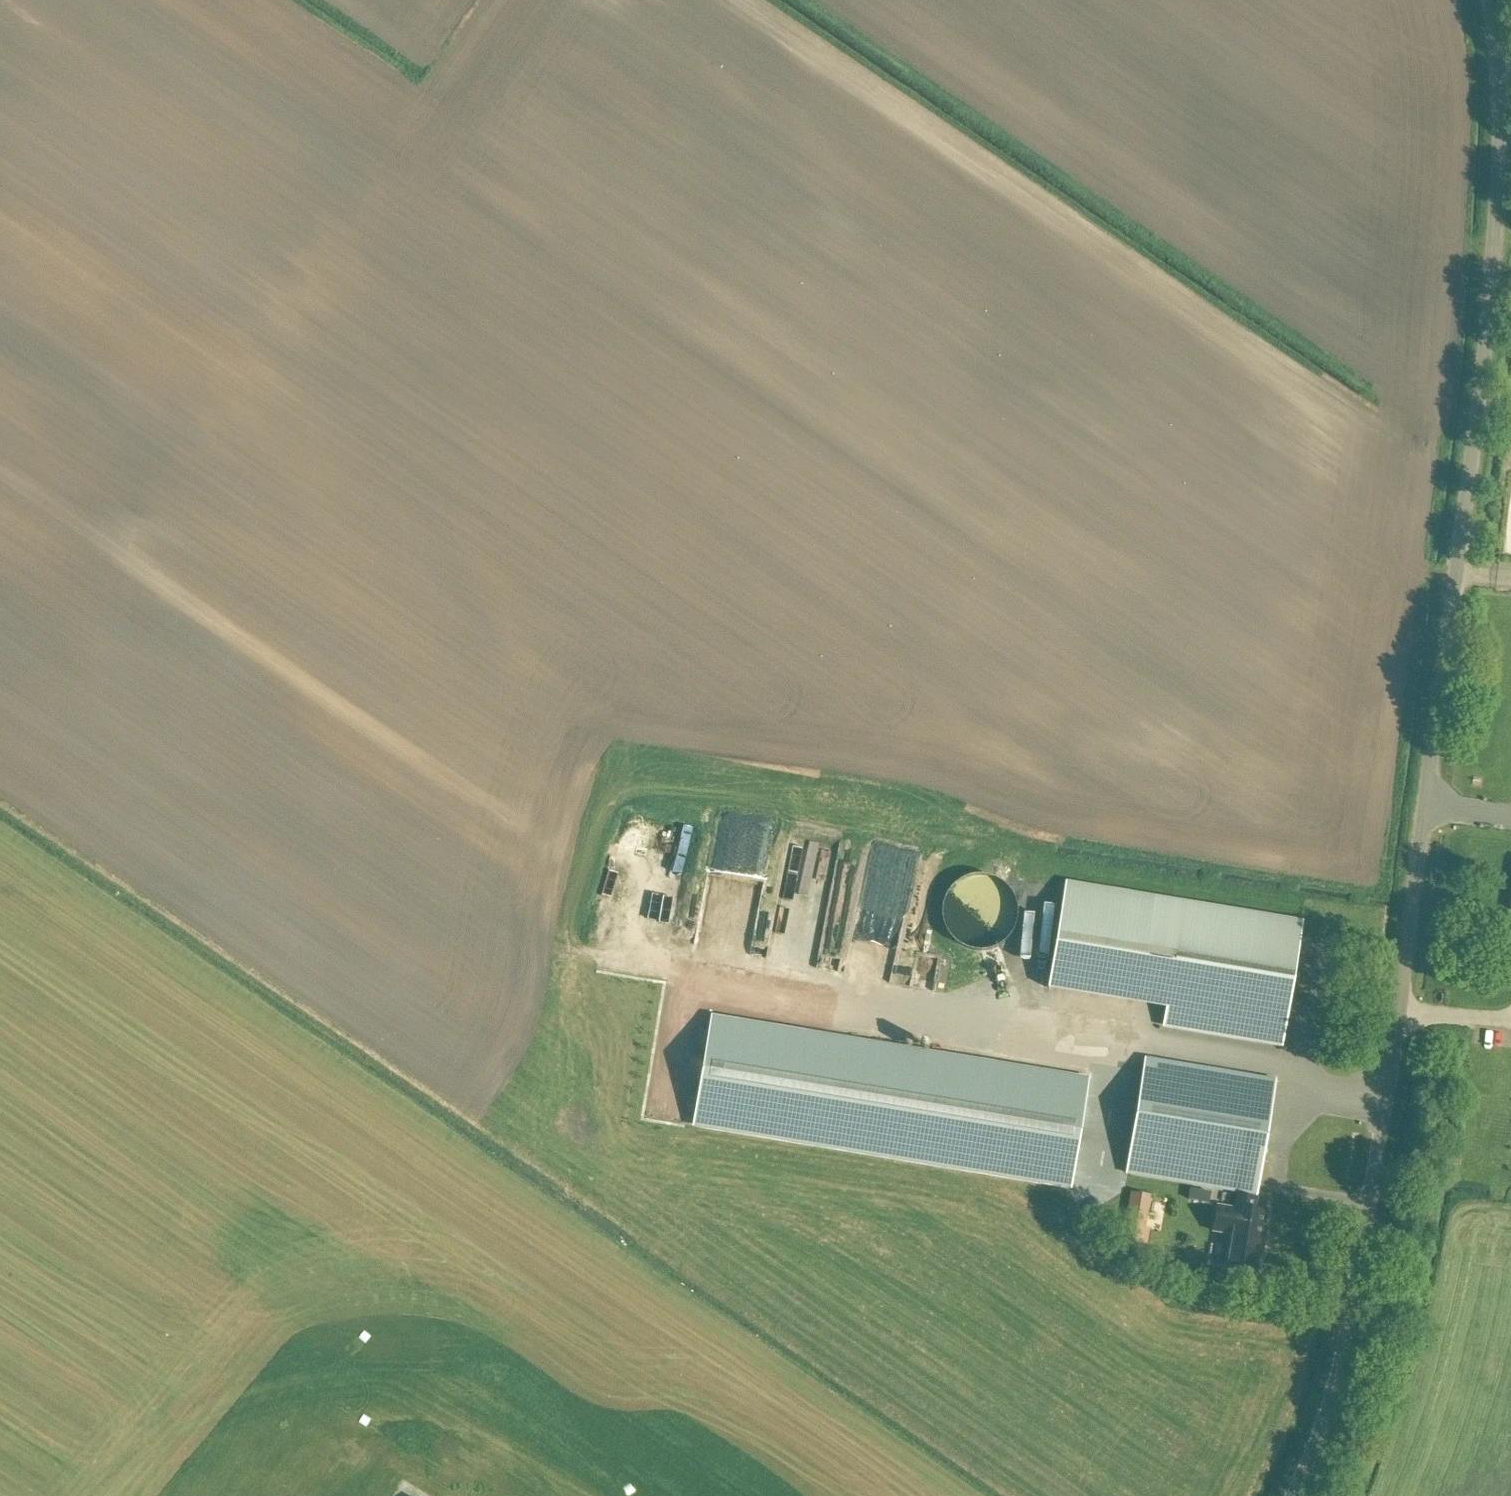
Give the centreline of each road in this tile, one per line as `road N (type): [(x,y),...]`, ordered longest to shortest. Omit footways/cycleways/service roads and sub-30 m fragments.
road 1 (unclassified): [(1291,1495),(1343,1353),(1451,626),(1501,172),(1490,0)]

